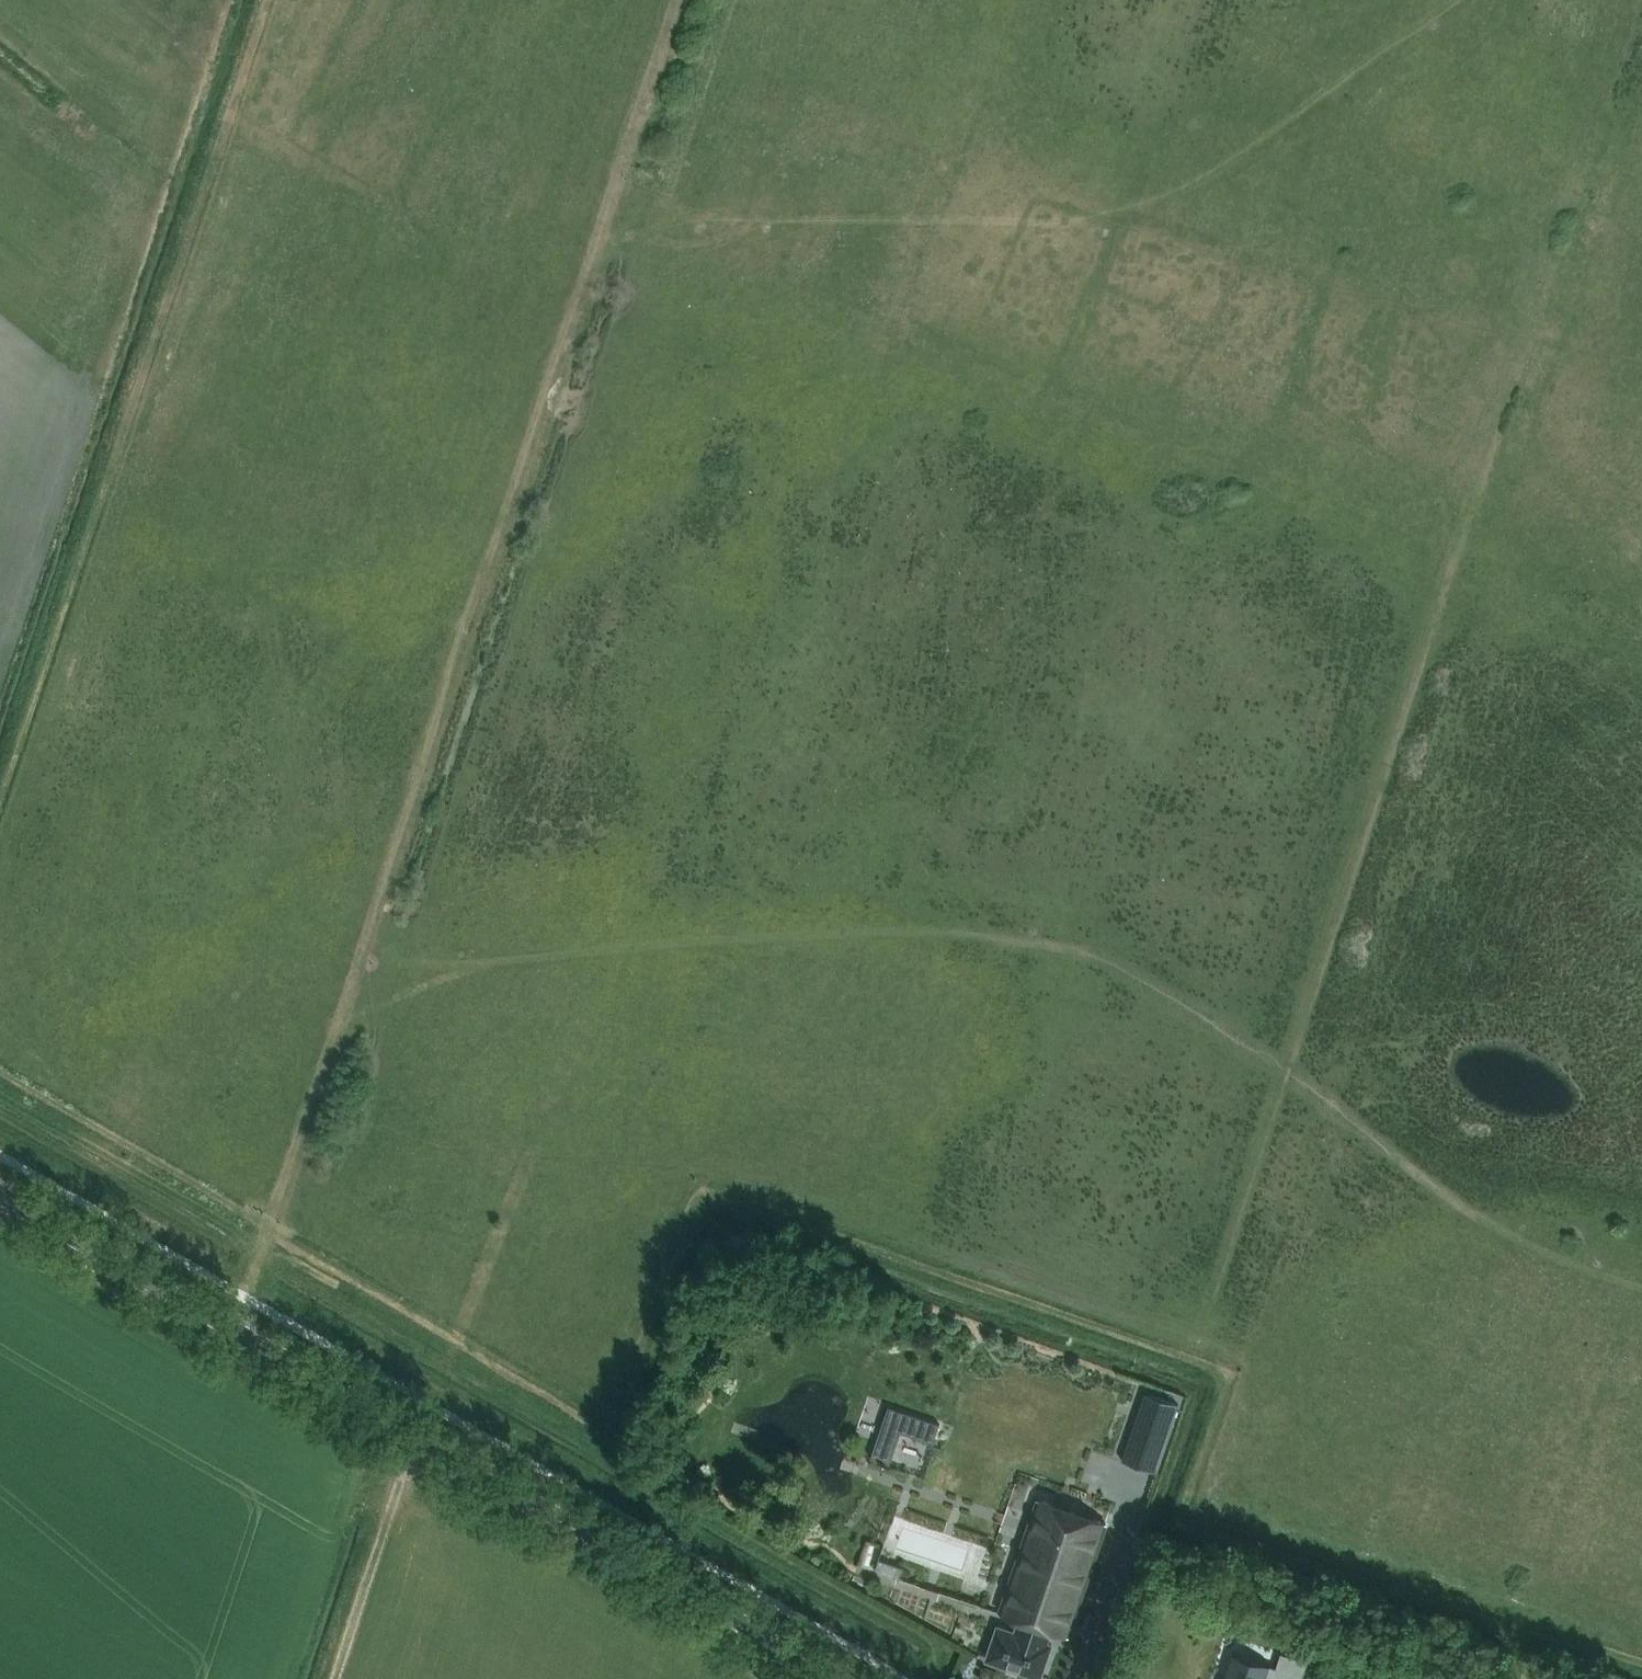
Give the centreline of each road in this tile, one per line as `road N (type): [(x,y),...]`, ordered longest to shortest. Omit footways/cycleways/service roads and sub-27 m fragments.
road 1 (secondary): [(850,1678),(0,1193)]

